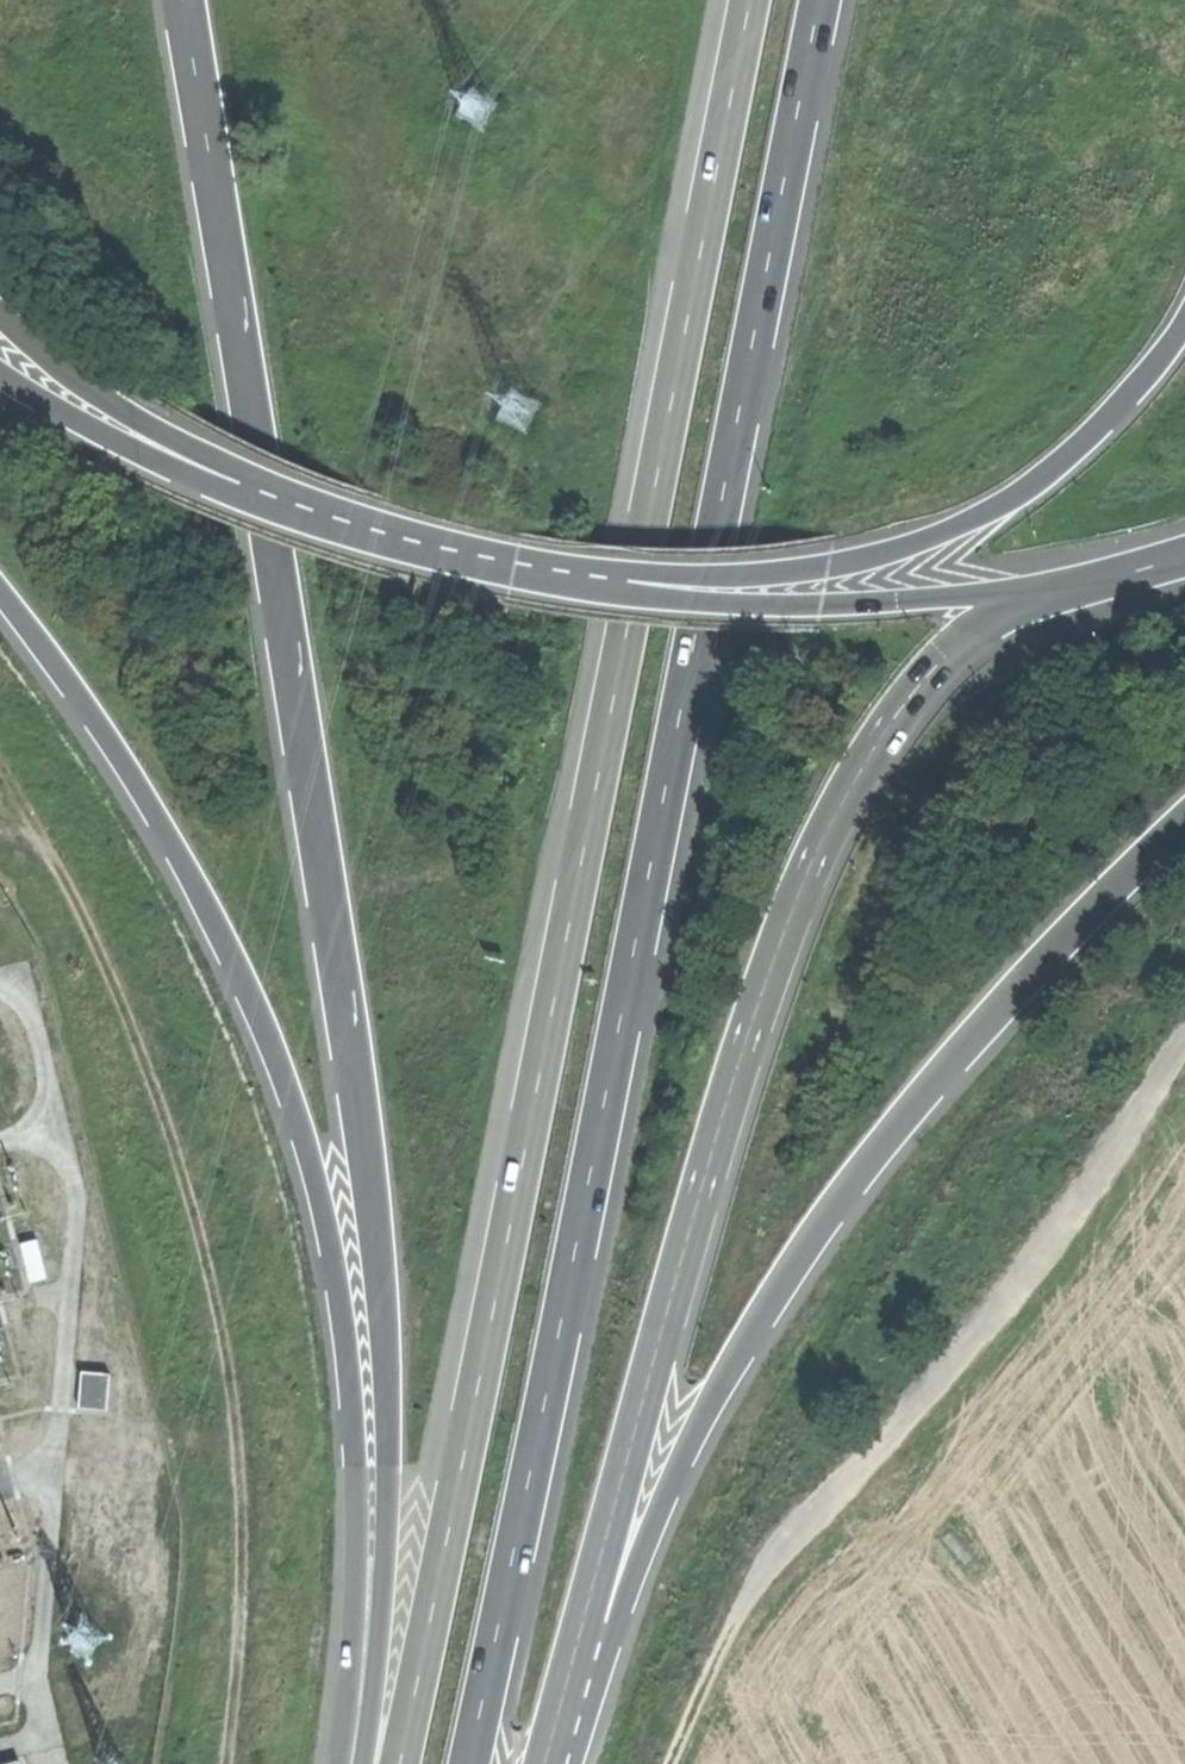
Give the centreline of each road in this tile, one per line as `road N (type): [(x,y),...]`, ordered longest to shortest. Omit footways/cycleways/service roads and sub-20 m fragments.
road 1 (trunk): [(753,0),(400,1763)]
road 2 (trunk): [(467,1763),(819,0)]
road 3 (trunk): [(187,0),(380,1236),(389,1372),(382,1586),(362,1763)]
road 4 (trunk): [(545,1763),(702,1185),(811,863),(884,731),(945,657),(1009,612),(1122,576)]
road 5 (trunk): [(0,588),(130,769),(197,885),(248,983),(326,1221),(349,1350),(354,1501),(339,1763)]
road 6 (trunk): [(565,1763),(705,1410),(829,1212),(1026,978),(1184,817)]
road 7 (track): [(1184,1047),(991,1320),(790,1541),(745,1604),(669,1763)]
road 8 (motorway): [(598,578),(827,567),(929,538),(1025,490),(1077,450),(1184,326)]
road 9 (primary): [(598,578),(652,595),(763,604),(975,595),(1122,576)]
road 10 (primary): [(239,484),(428,542),(598,578)]
road 11 (motorway): [(0,317),(132,415),(221,463),(239,484)]
road 12 (primary): [(0,375),(136,451),(209,484),(239,484)]

